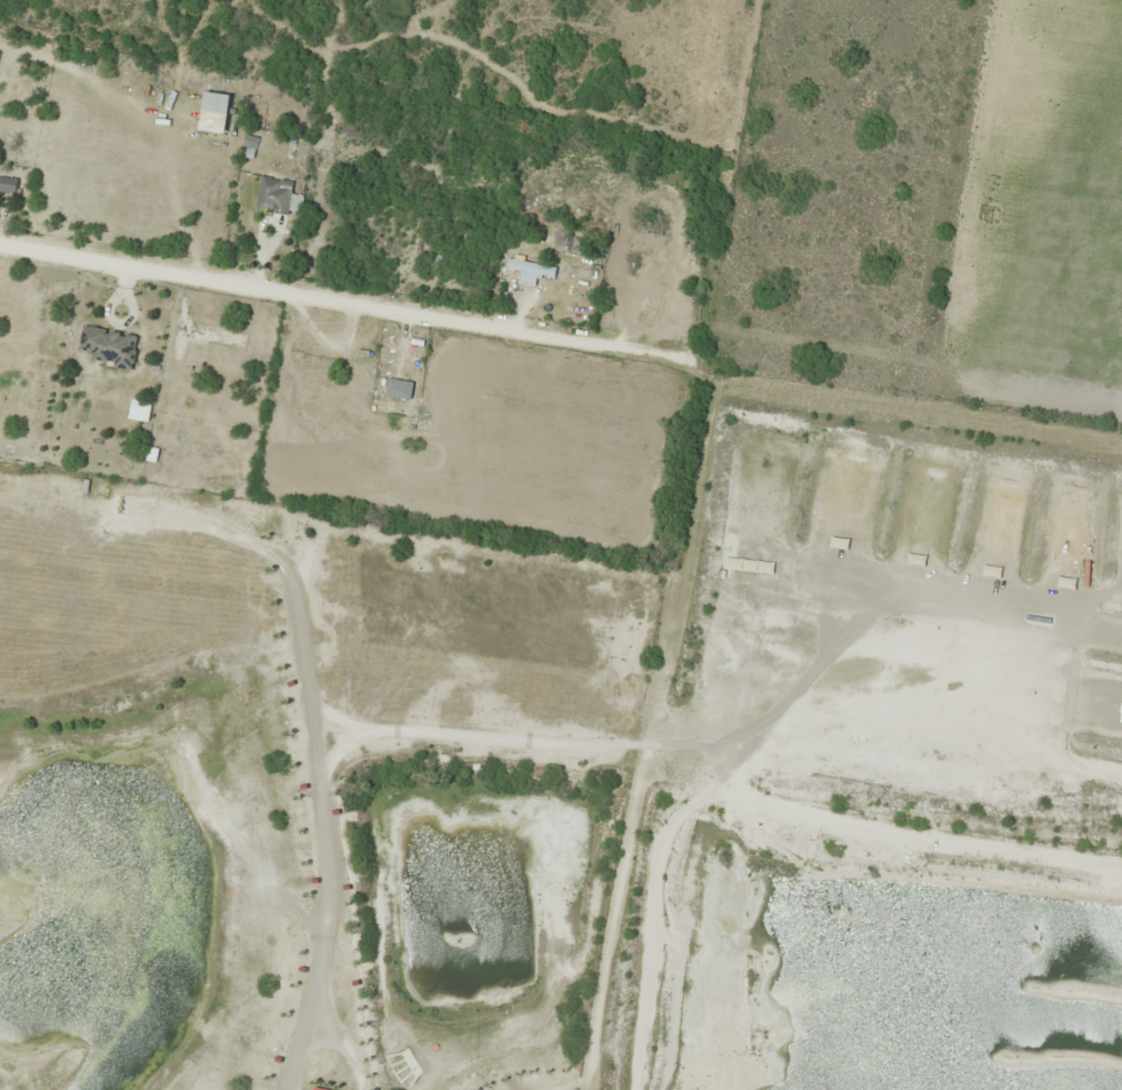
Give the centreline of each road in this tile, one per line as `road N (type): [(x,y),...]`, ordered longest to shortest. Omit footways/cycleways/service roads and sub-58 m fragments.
road 1 (residential): [(0,247),(510,327)]

